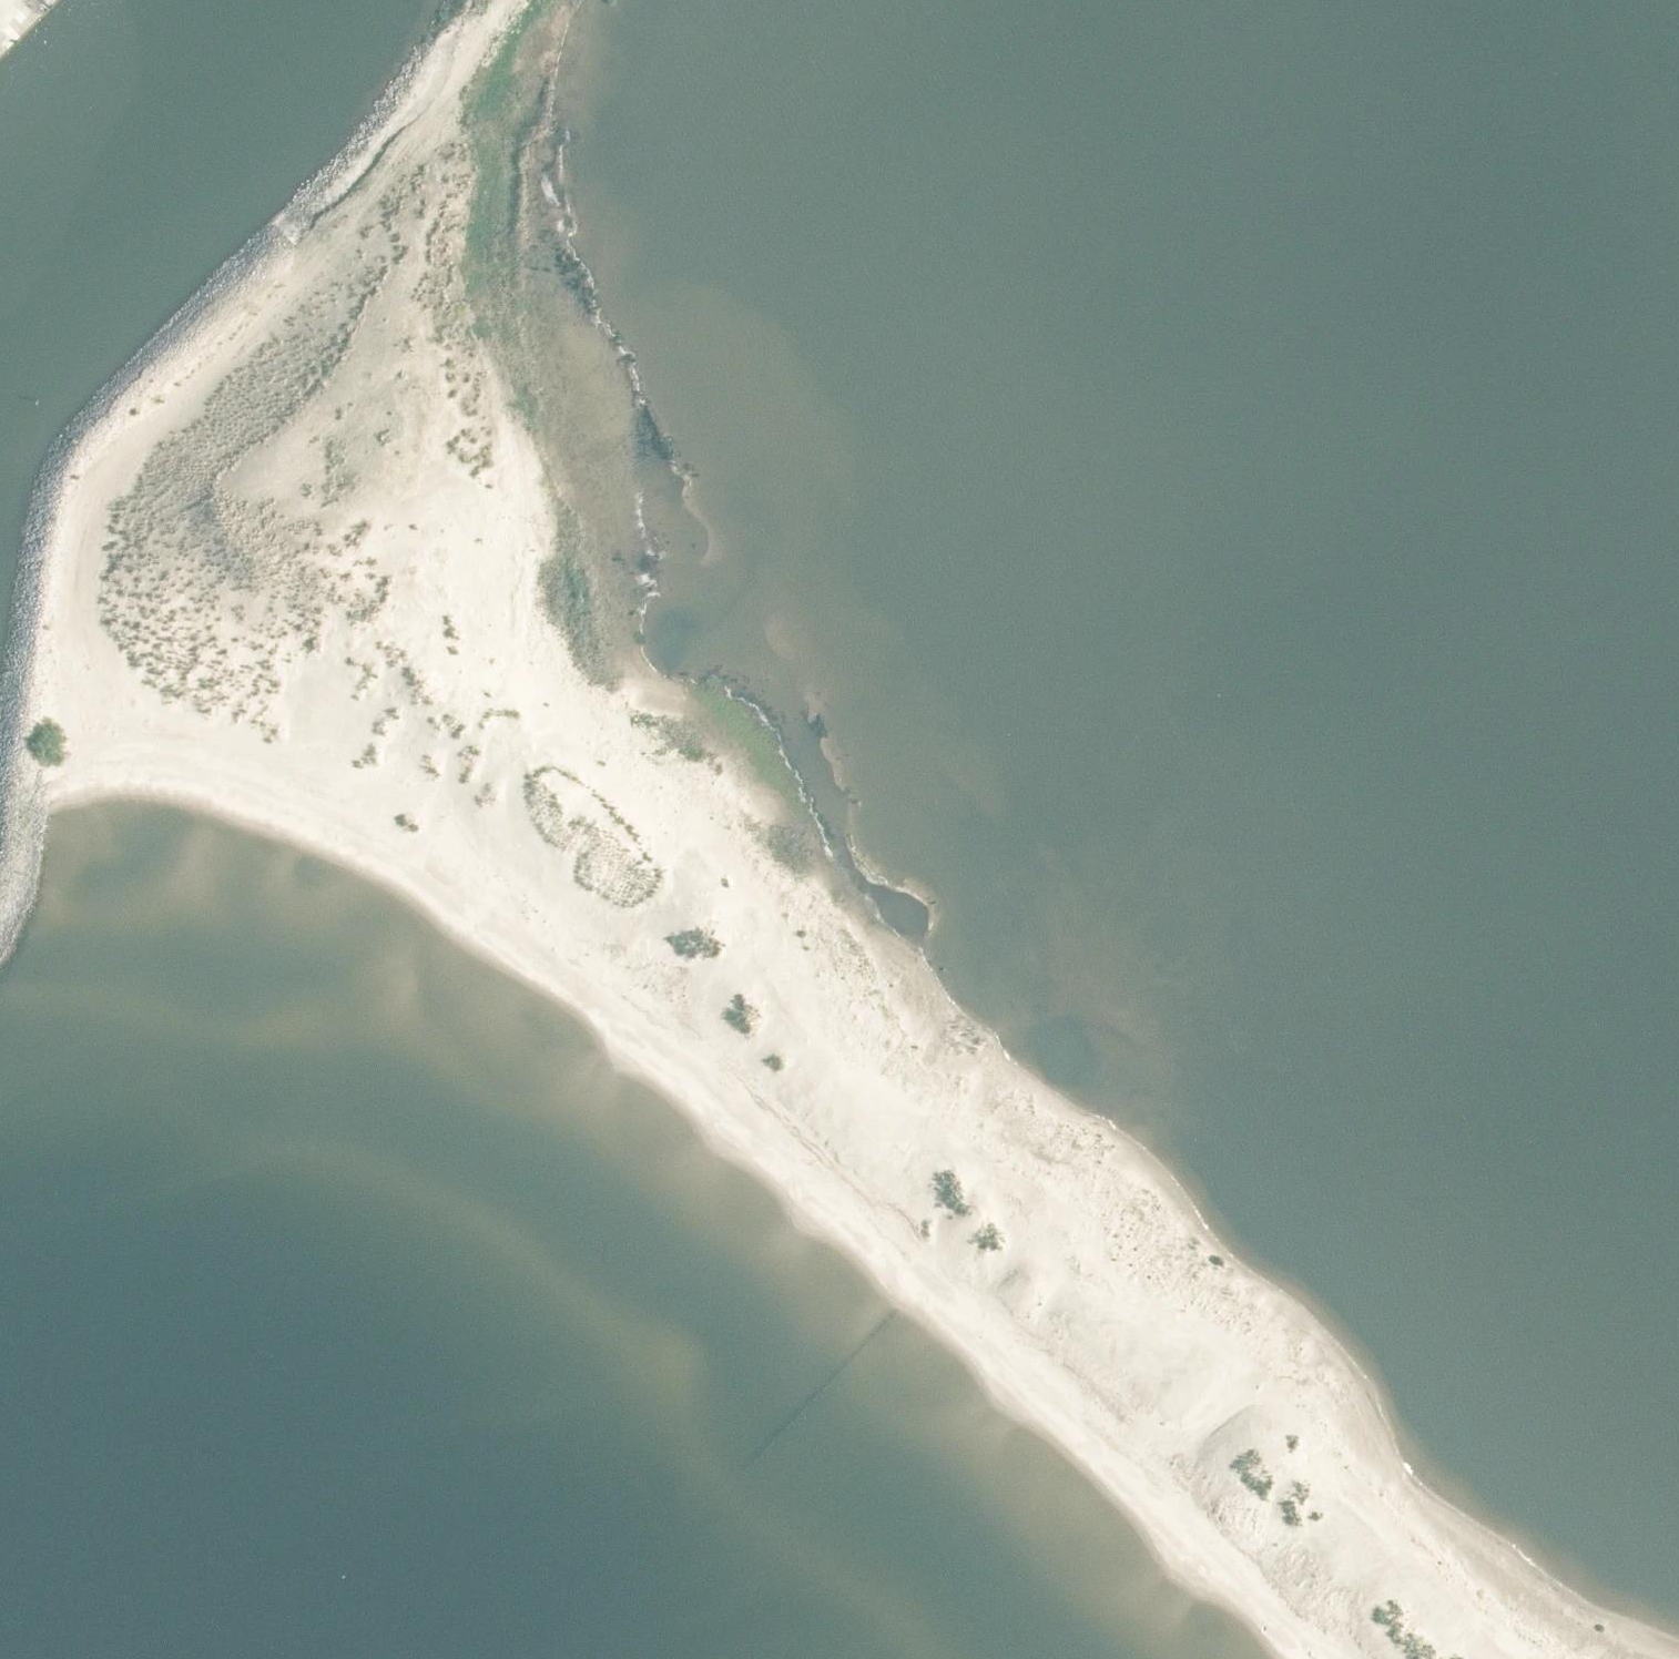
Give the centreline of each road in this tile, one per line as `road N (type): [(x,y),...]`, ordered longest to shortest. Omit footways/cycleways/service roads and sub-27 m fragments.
road 1 (track): [(15,671),(55,490),(80,419),(198,296),(253,248),(337,195),(459,0)]

